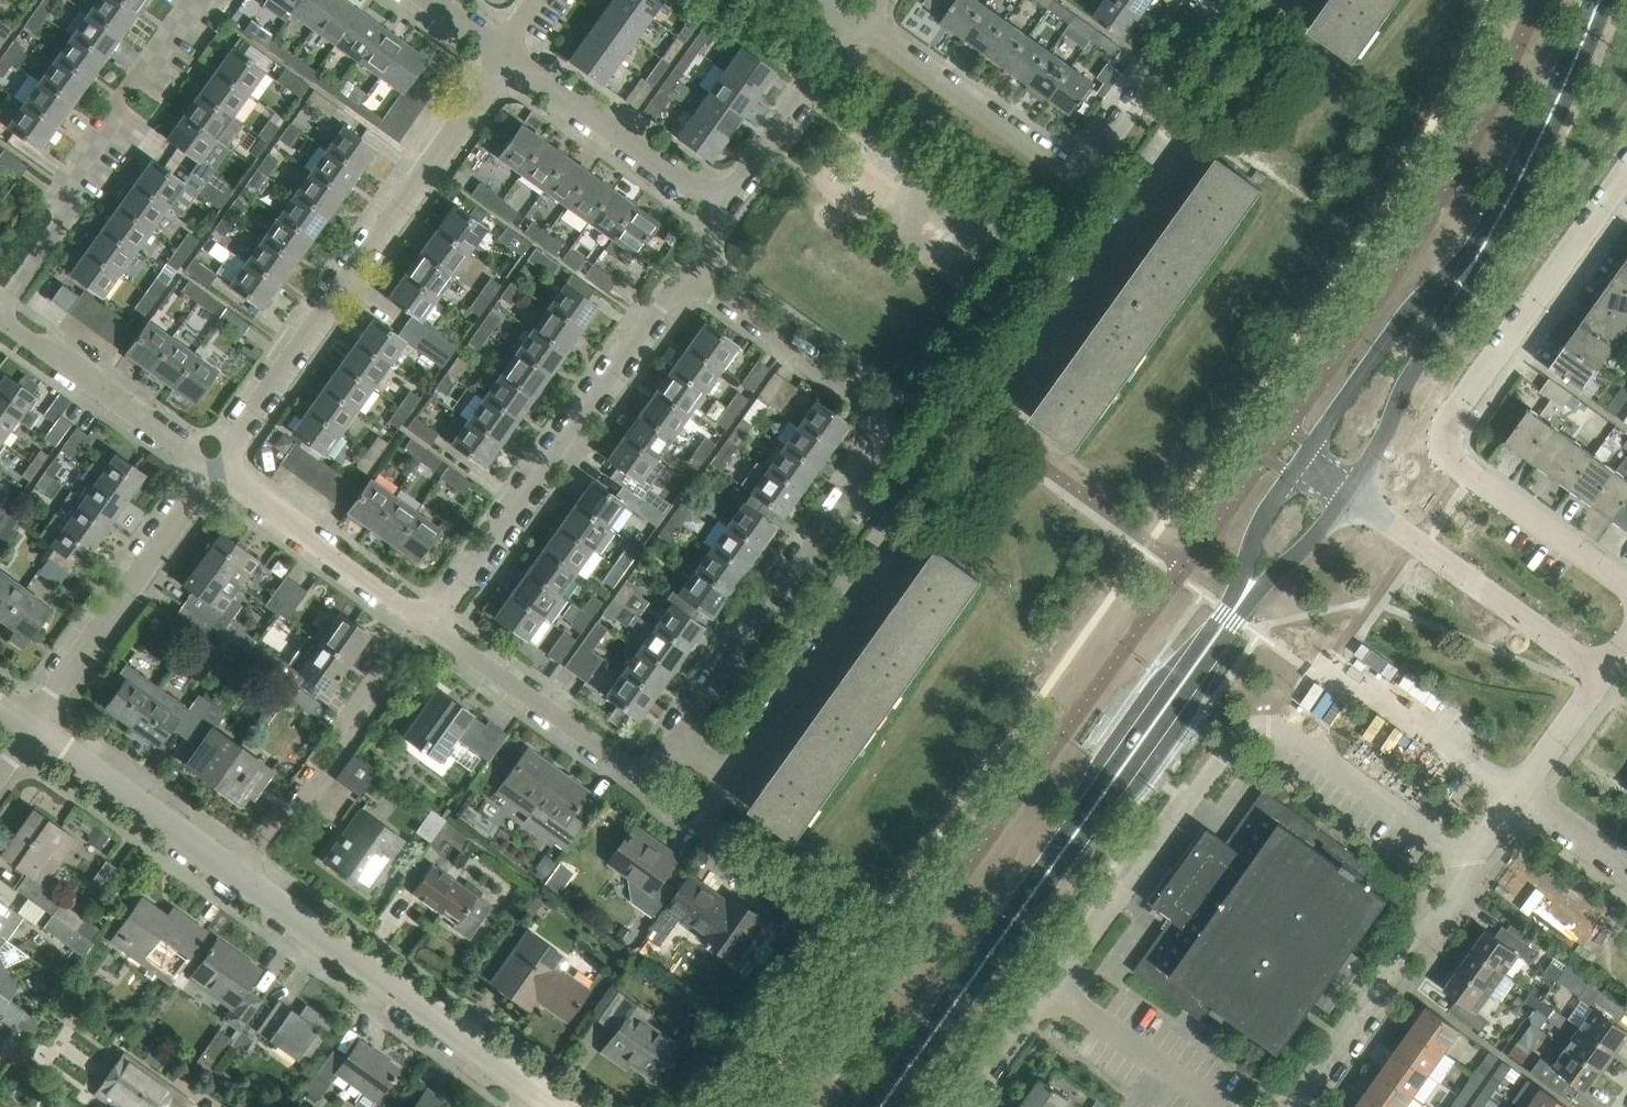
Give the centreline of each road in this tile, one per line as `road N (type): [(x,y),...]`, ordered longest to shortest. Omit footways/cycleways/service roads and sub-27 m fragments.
road 1 (residential): [(1297,0),(759,739),(737,759),(722,759),(670,719)]
road 2 (tertiary): [(1303,459),(1268,508),(1227,610),(1140,720),(868,1106)]
road 3 (tertiary): [(890,1106),(1238,618),(1348,491)]
road 4 (residential): [(670,719),(880,410),(686,245)]
road 5 (residential): [(1052,985),(1219,760),(1255,729),(1298,733),(1471,854)]
road 6 (residential): [(1626,584),(1453,460),(1446,440),(1450,419),(1626,171)]
road 7 (tertiary): [(1348,491),(1501,238),(1609,0)]
road 8 (tertiary): [(1590,0),(1539,124),(1474,247),(1401,320),(1303,459)]
road 9 (residential): [(209,456),(511,55)]
road 10 (residential): [(424,610),(686,245)]
road 11 (residential): [(3,308),(221,0)]
road 12 (residential): [(535,1089),(237,868)]
road 13 (residential): [(237,868),(295,785),(313,775),(391,648),(424,610)]
road 14 (residential): [(21,714),(209,456)]
road 15 (unclassified): [(1603,673),(1348,491)]
road 16 (residential): [(1293,1106),(1401,952),(1458,896),(1471,854)]
road 17 (residential): [(670,719),(649,748),(618,743),(424,610)]
road 18 (residential): [(237,868),(21,714)]
road 19 (residential): [(424,610),(209,456)]
road 20 (residential): [(722,206),(511,55)]
road 21 (residential): [(1076,167),(889,35),(864,29)]
road 22 (residential): [(209,456),(3,308)]
road 23 (residential): [(722,206),(838,44),(864,29)]
road 24 (residential): [(1076,167),(1103,154),(1213,0)]
road 25 (residential): [(1224,1106),(1052,985)]
road 26 (residential): [(1516,795),(1603,673)]
road 27 (residential): [(964,1106),(1052,985)]
road 28 (residential): [(1626,874),(1516,795)]

